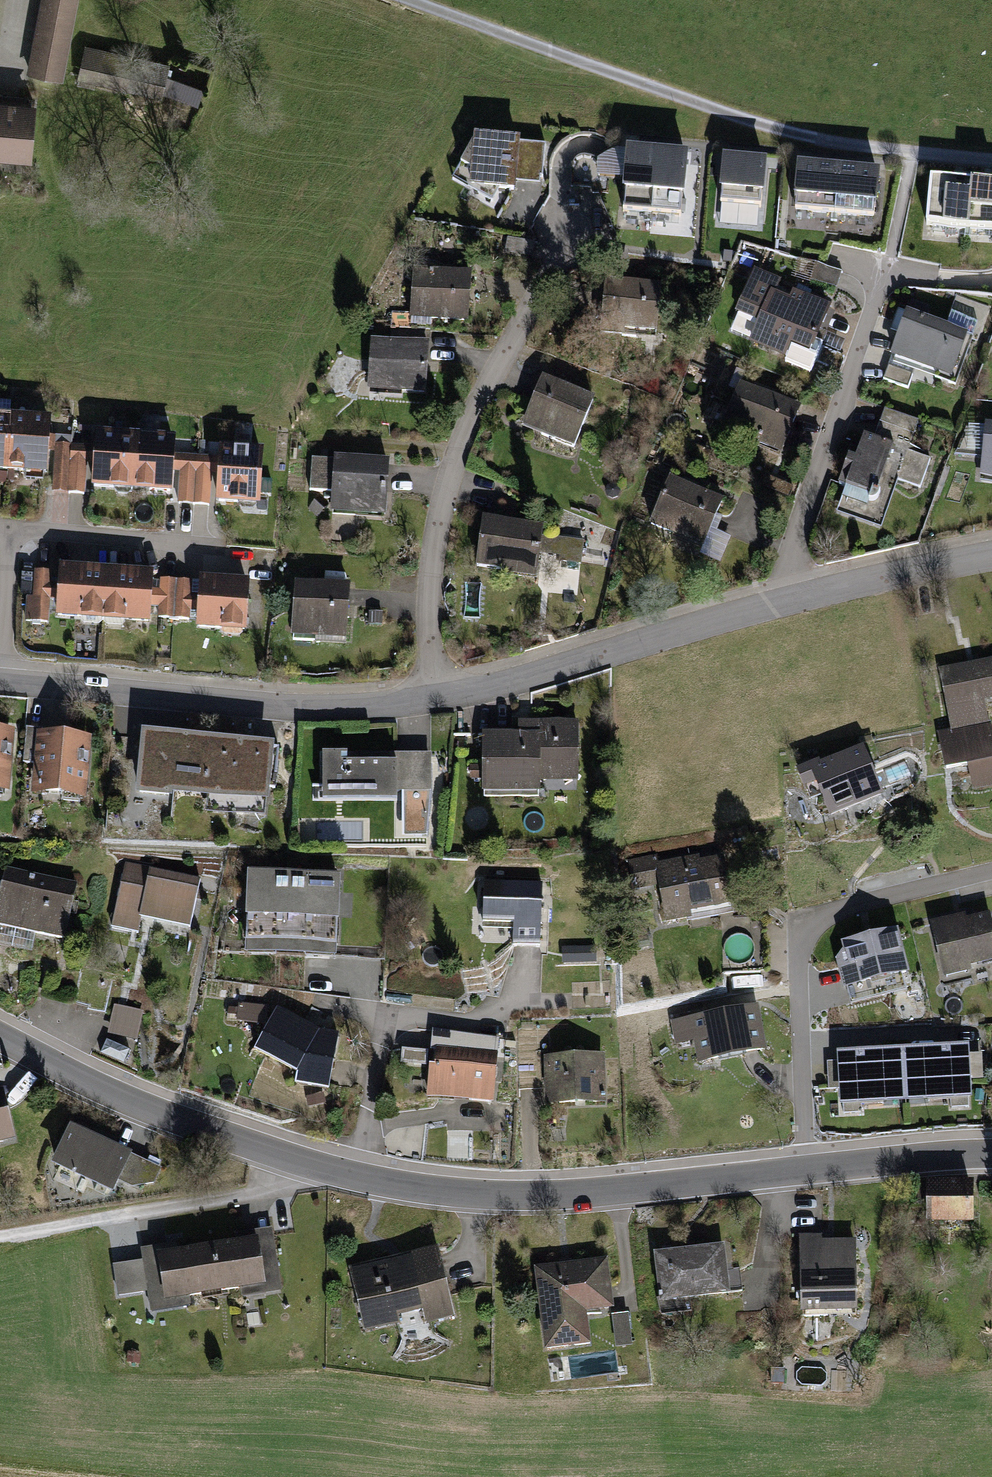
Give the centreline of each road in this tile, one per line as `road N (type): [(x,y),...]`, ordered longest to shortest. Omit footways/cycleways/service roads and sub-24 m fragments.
road 1 (tertiary): [(0,1035),(192,1123),(385,1183),(545,1195),(805,1170)]
road 2 (residential): [(438,696),(799,597),(991,554)]
road 3 (residential): [(576,231),(475,411),(445,495),(428,612),(438,696)]
road 4 (residential): [(0,680),(295,707),(438,696)]
road 5 (residential): [(991,871),(836,910),(810,925),(798,947),(805,1170)]
road 6 (residential): [(815,138),(407,0)]
road 7 (track): [(296,1160),(279,1186),(0,1235)]
road 8 (tertiary): [(805,1170),(991,1155)]
road 9 (track): [(991,161),(815,138)]

